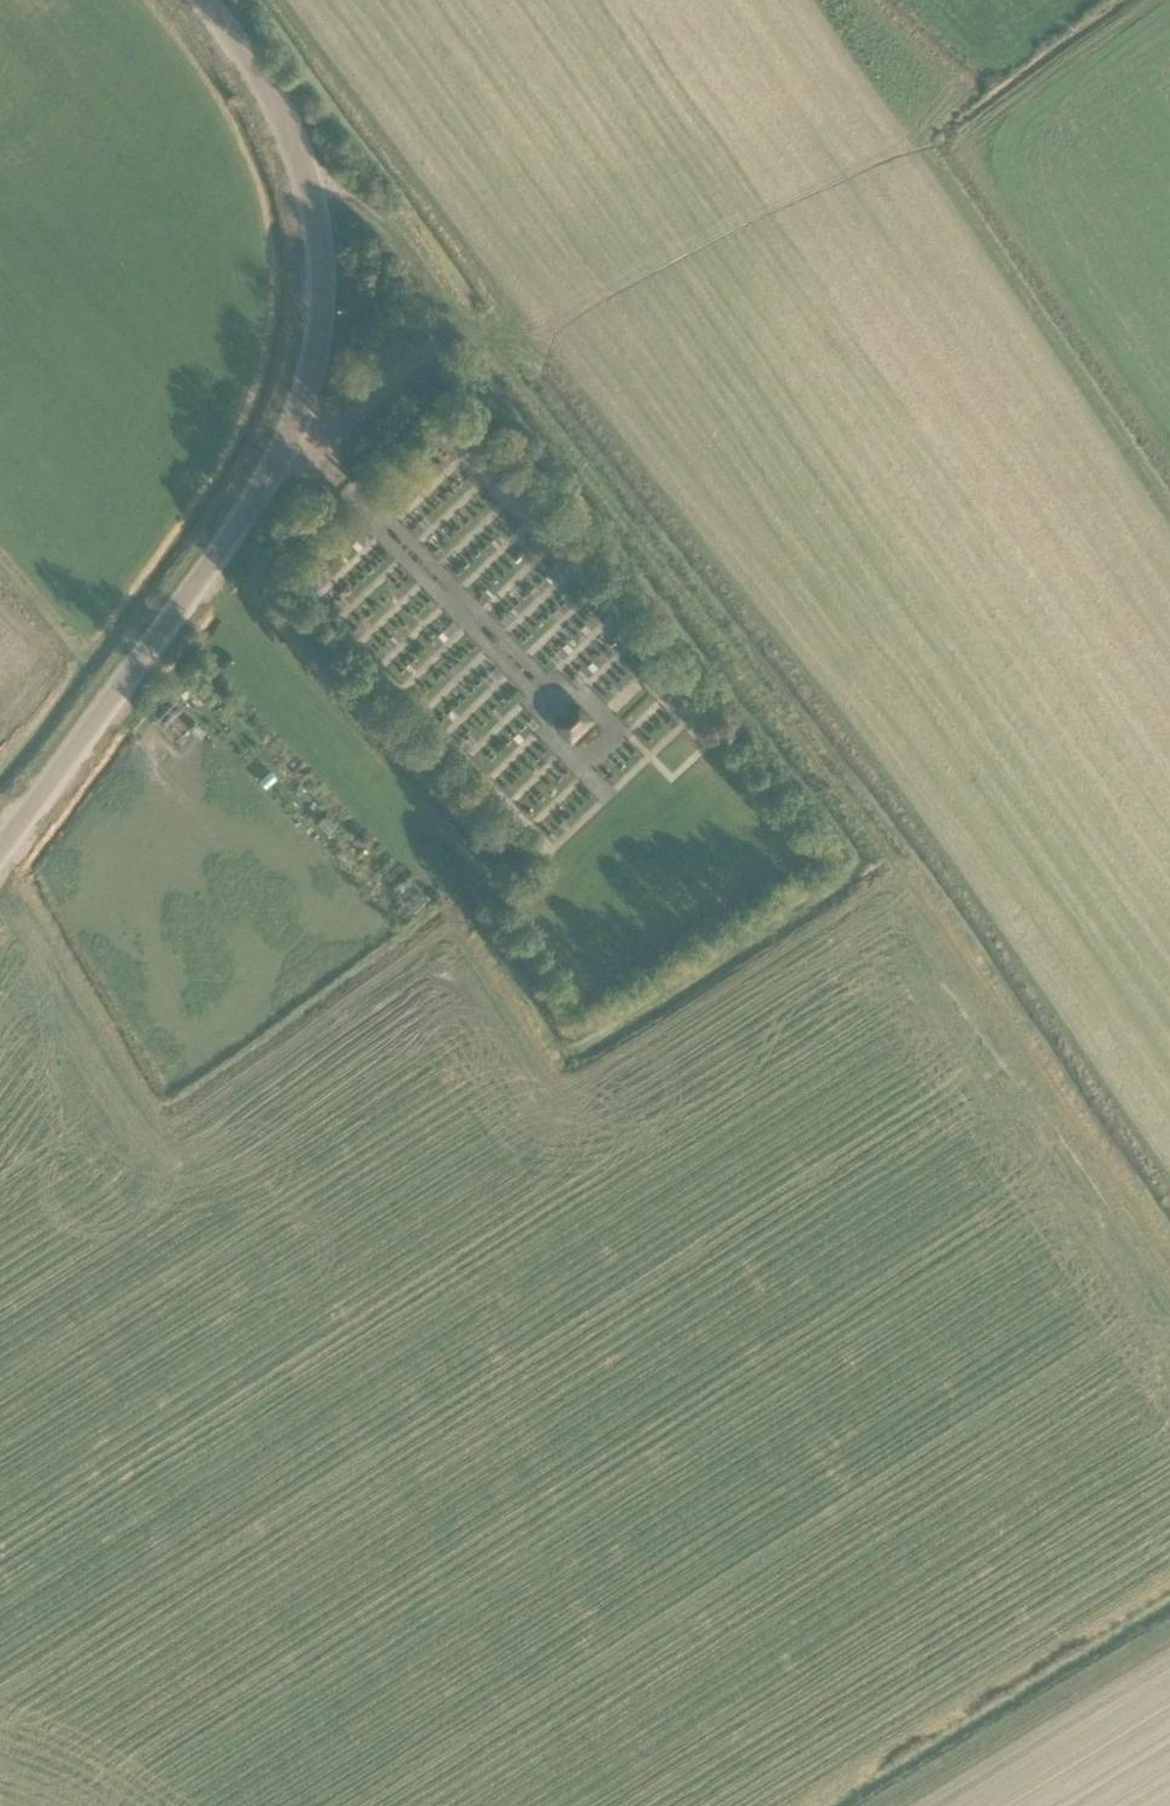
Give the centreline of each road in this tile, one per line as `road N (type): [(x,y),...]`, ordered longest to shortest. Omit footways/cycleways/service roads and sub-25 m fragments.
road 1 (track): [(313,192),(350,201),(382,227),(451,316),(490,347),(832,779),(1169,1255)]
road 2 (tertiary): [(0,853),(255,507),(293,438),(314,373),(324,265),(313,192),(282,109),(206,0)]

